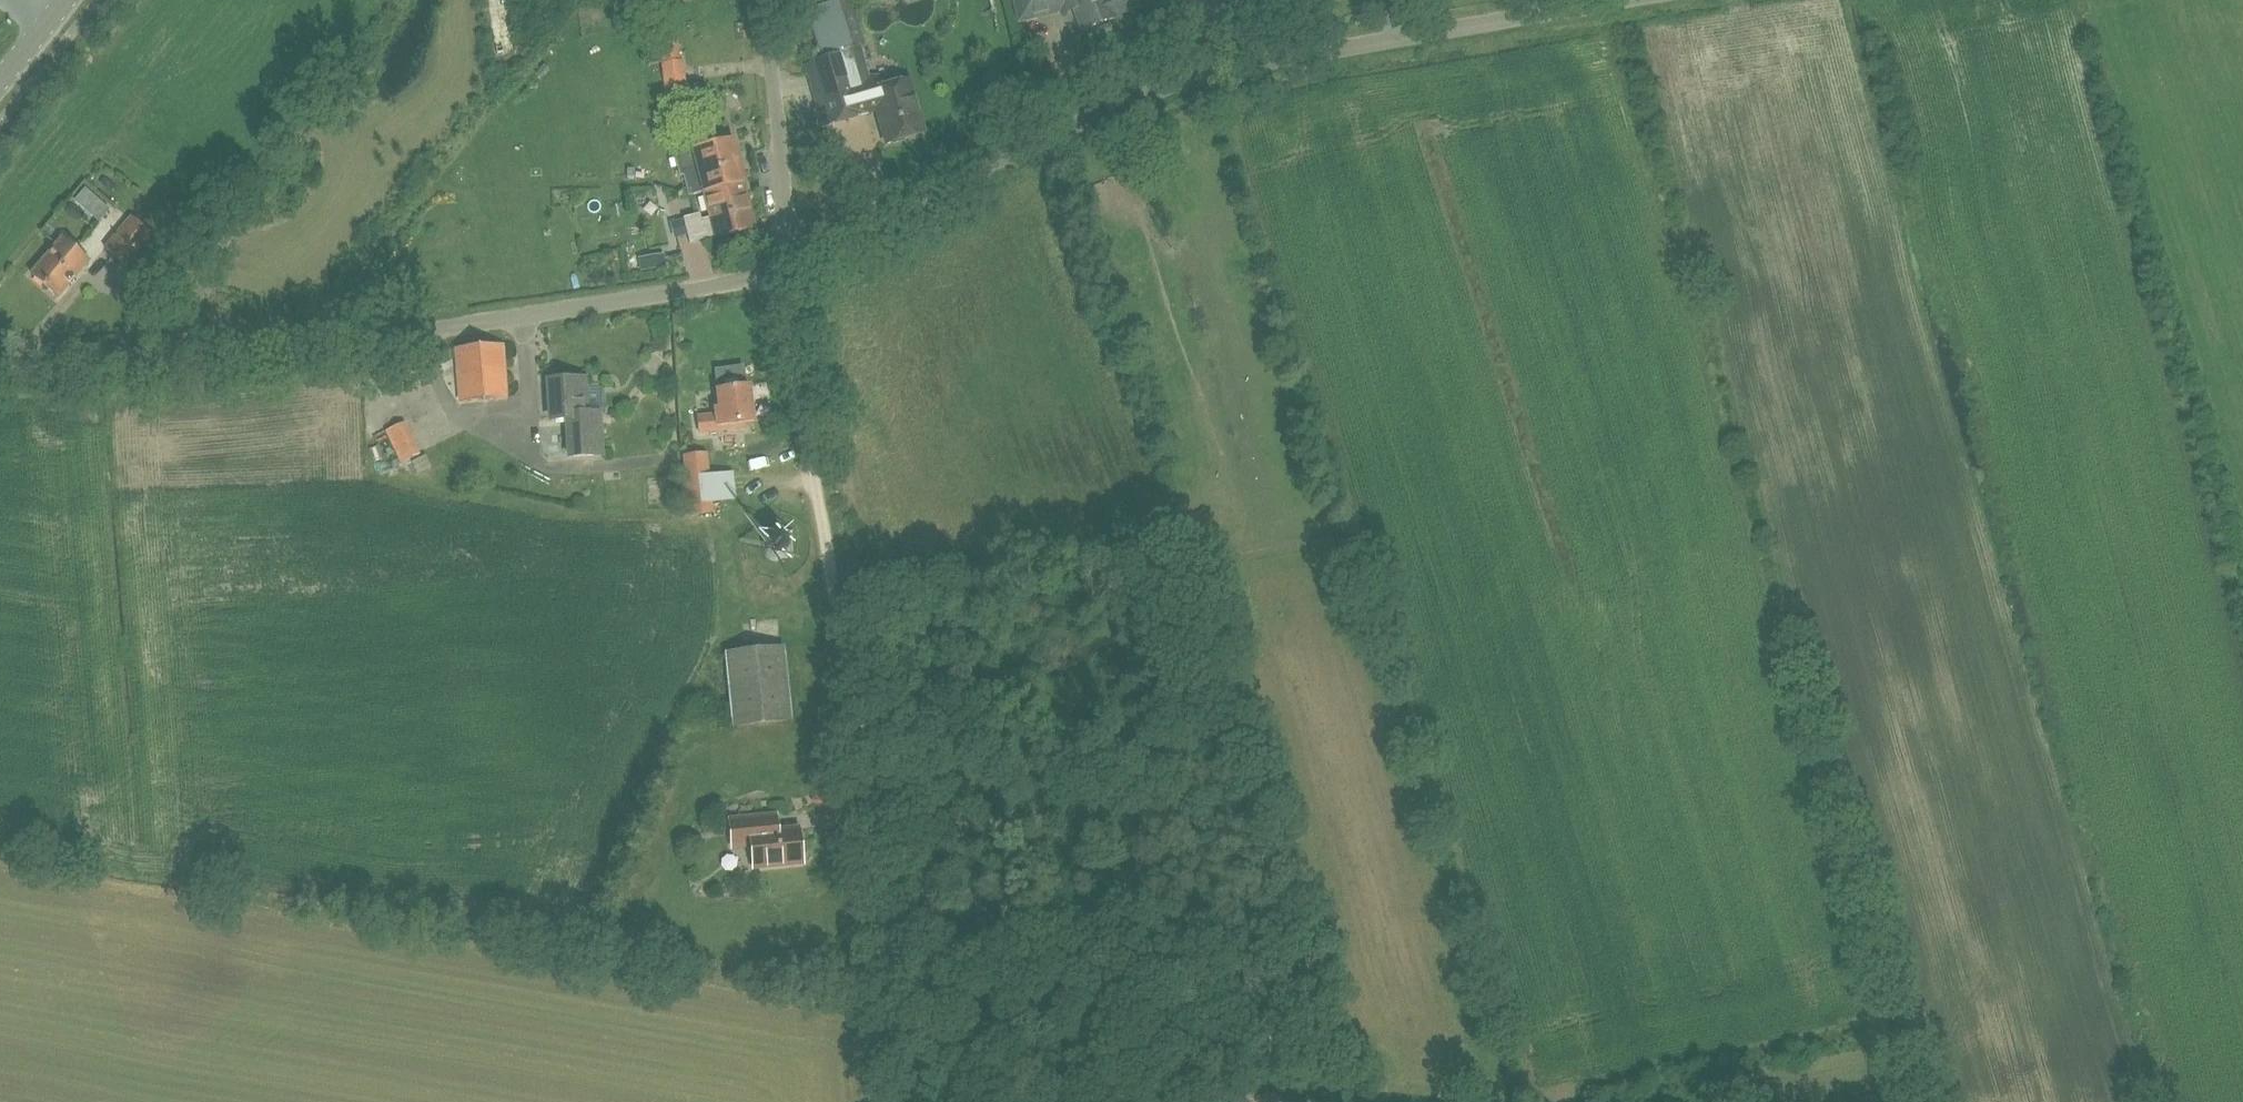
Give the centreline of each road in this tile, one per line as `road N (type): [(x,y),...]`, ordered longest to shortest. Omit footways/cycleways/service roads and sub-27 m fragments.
road 1 (unclassified): [(787,264),(1169,87),(1612,0)]
road 2 (unclassified): [(0,367),(424,330),(744,282),(787,264)]
road 3 (track): [(897,1030),(867,767),(770,271)]
road 4 (track): [(1316,1095),(897,1030)]
road 5 (unclassified): [(787,264),(764,0)]

